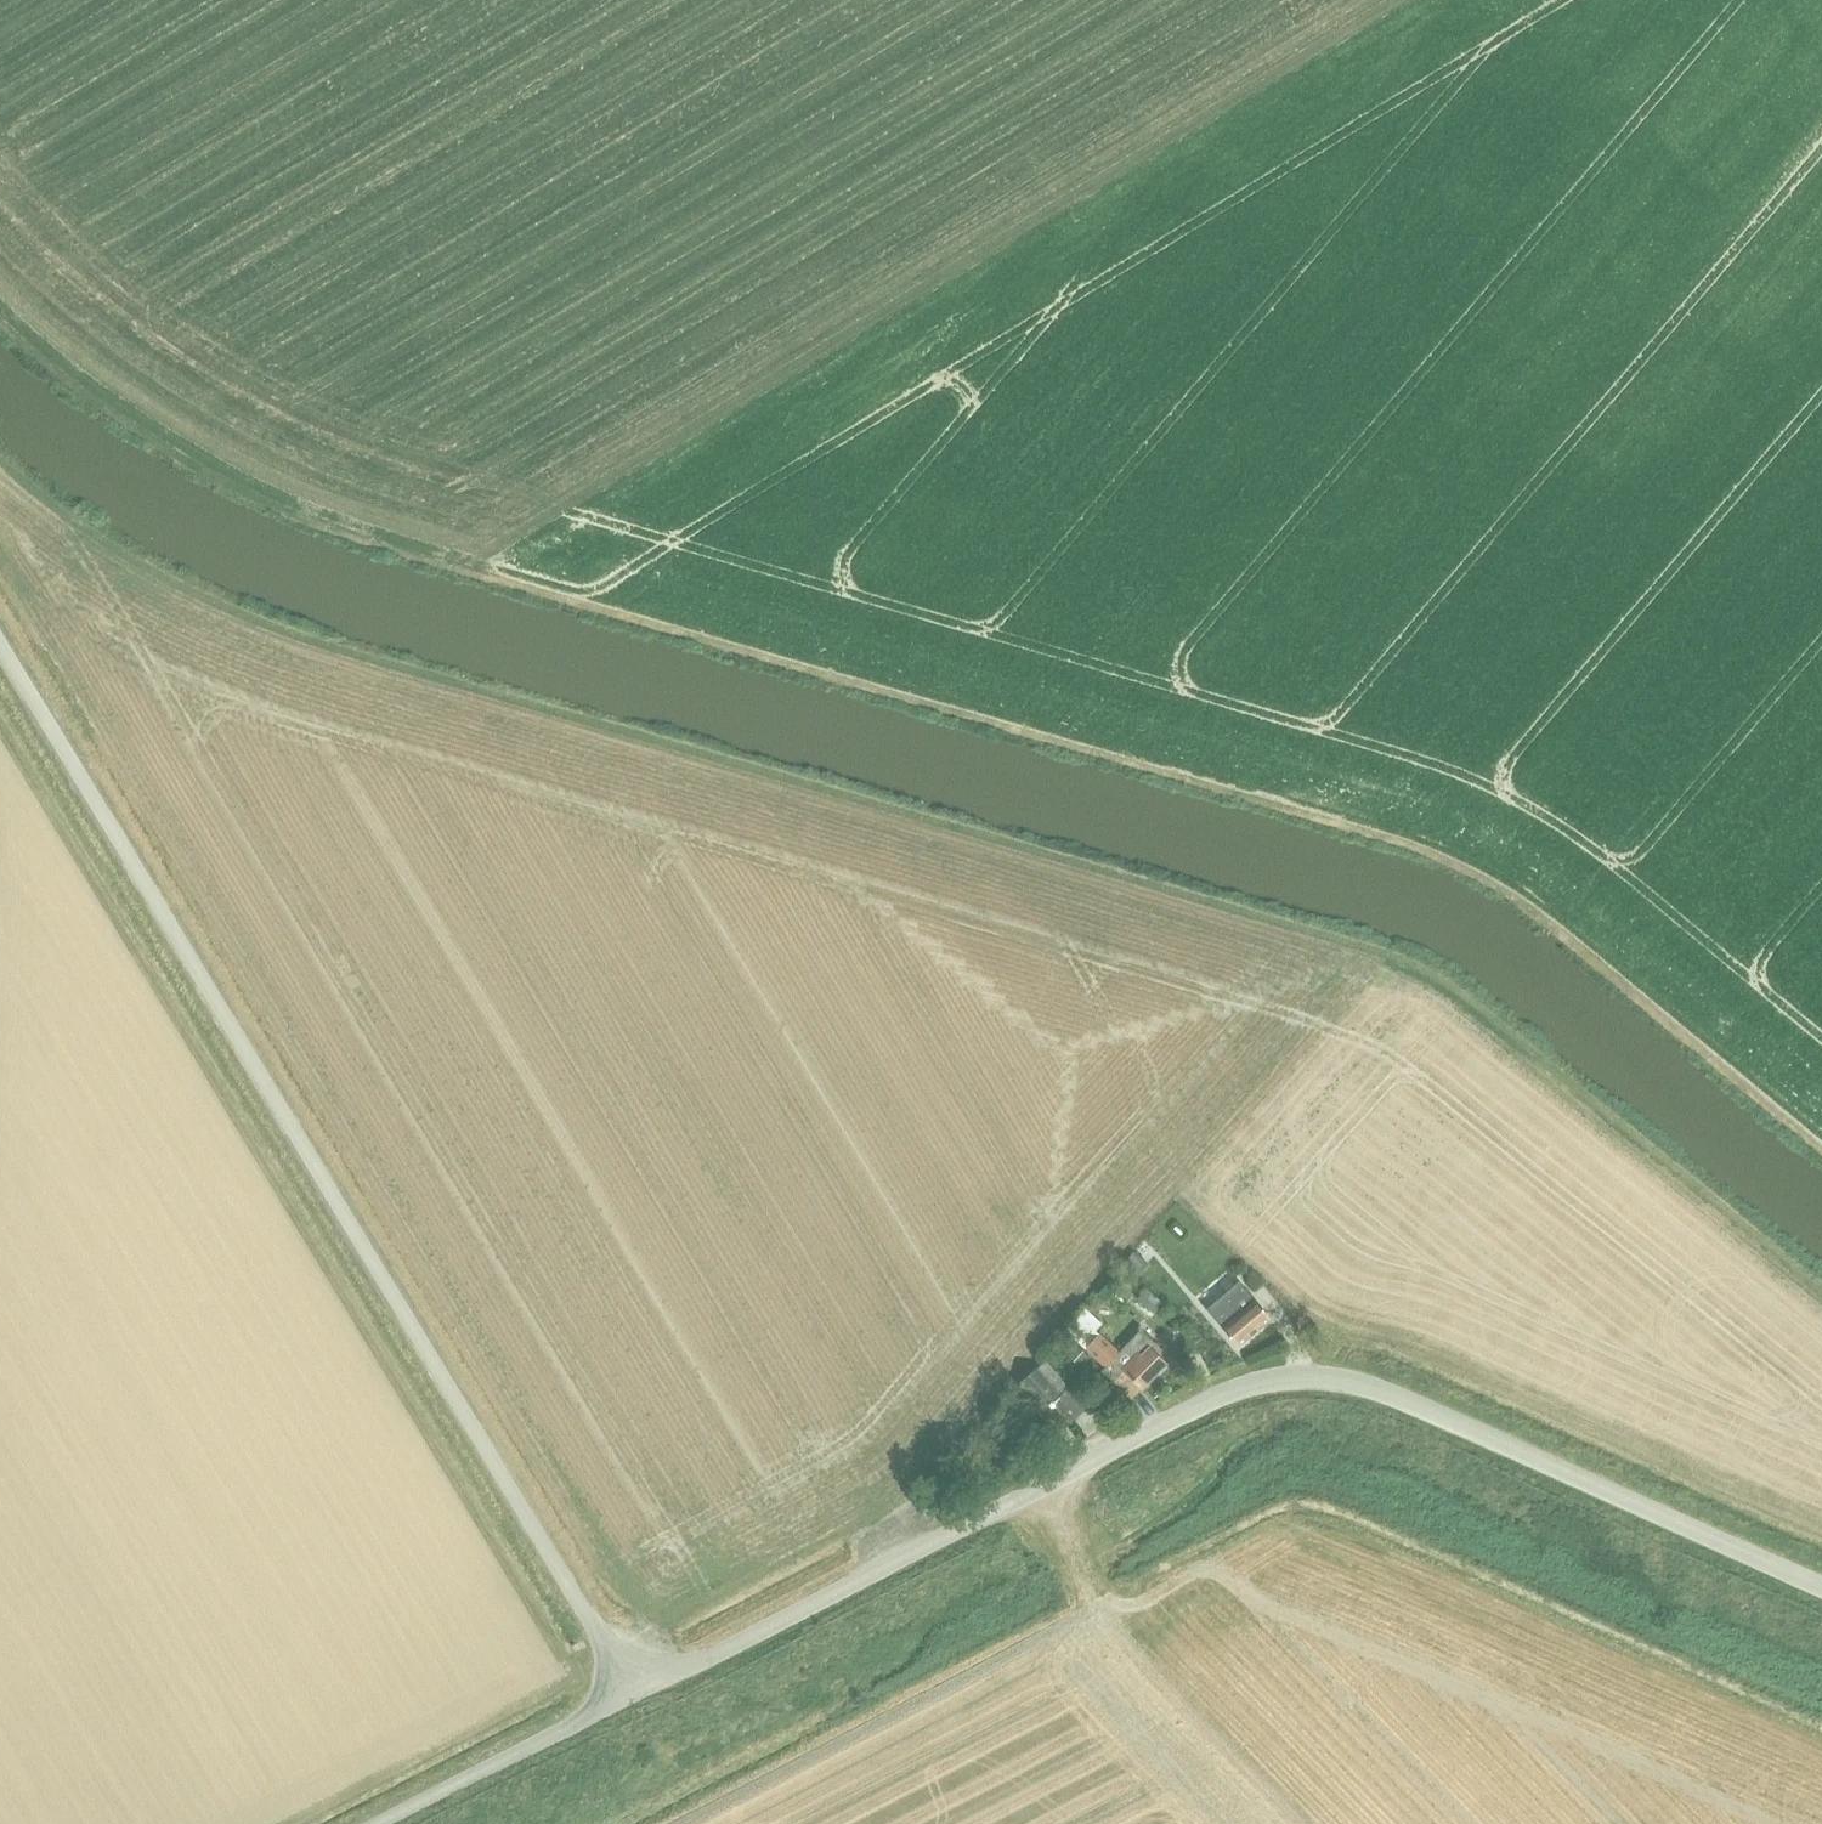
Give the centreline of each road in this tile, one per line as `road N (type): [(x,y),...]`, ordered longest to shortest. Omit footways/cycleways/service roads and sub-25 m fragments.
road 1 (unclassified): [(632,1694),(1188,1408),(1269,1379),(1337,1378),(1374,1387),(1821,1587)]
road 2 (unclassified): [(632,1694),(0,643)]
road 3 (unclassified): [(377,1823),(632,1694)]

